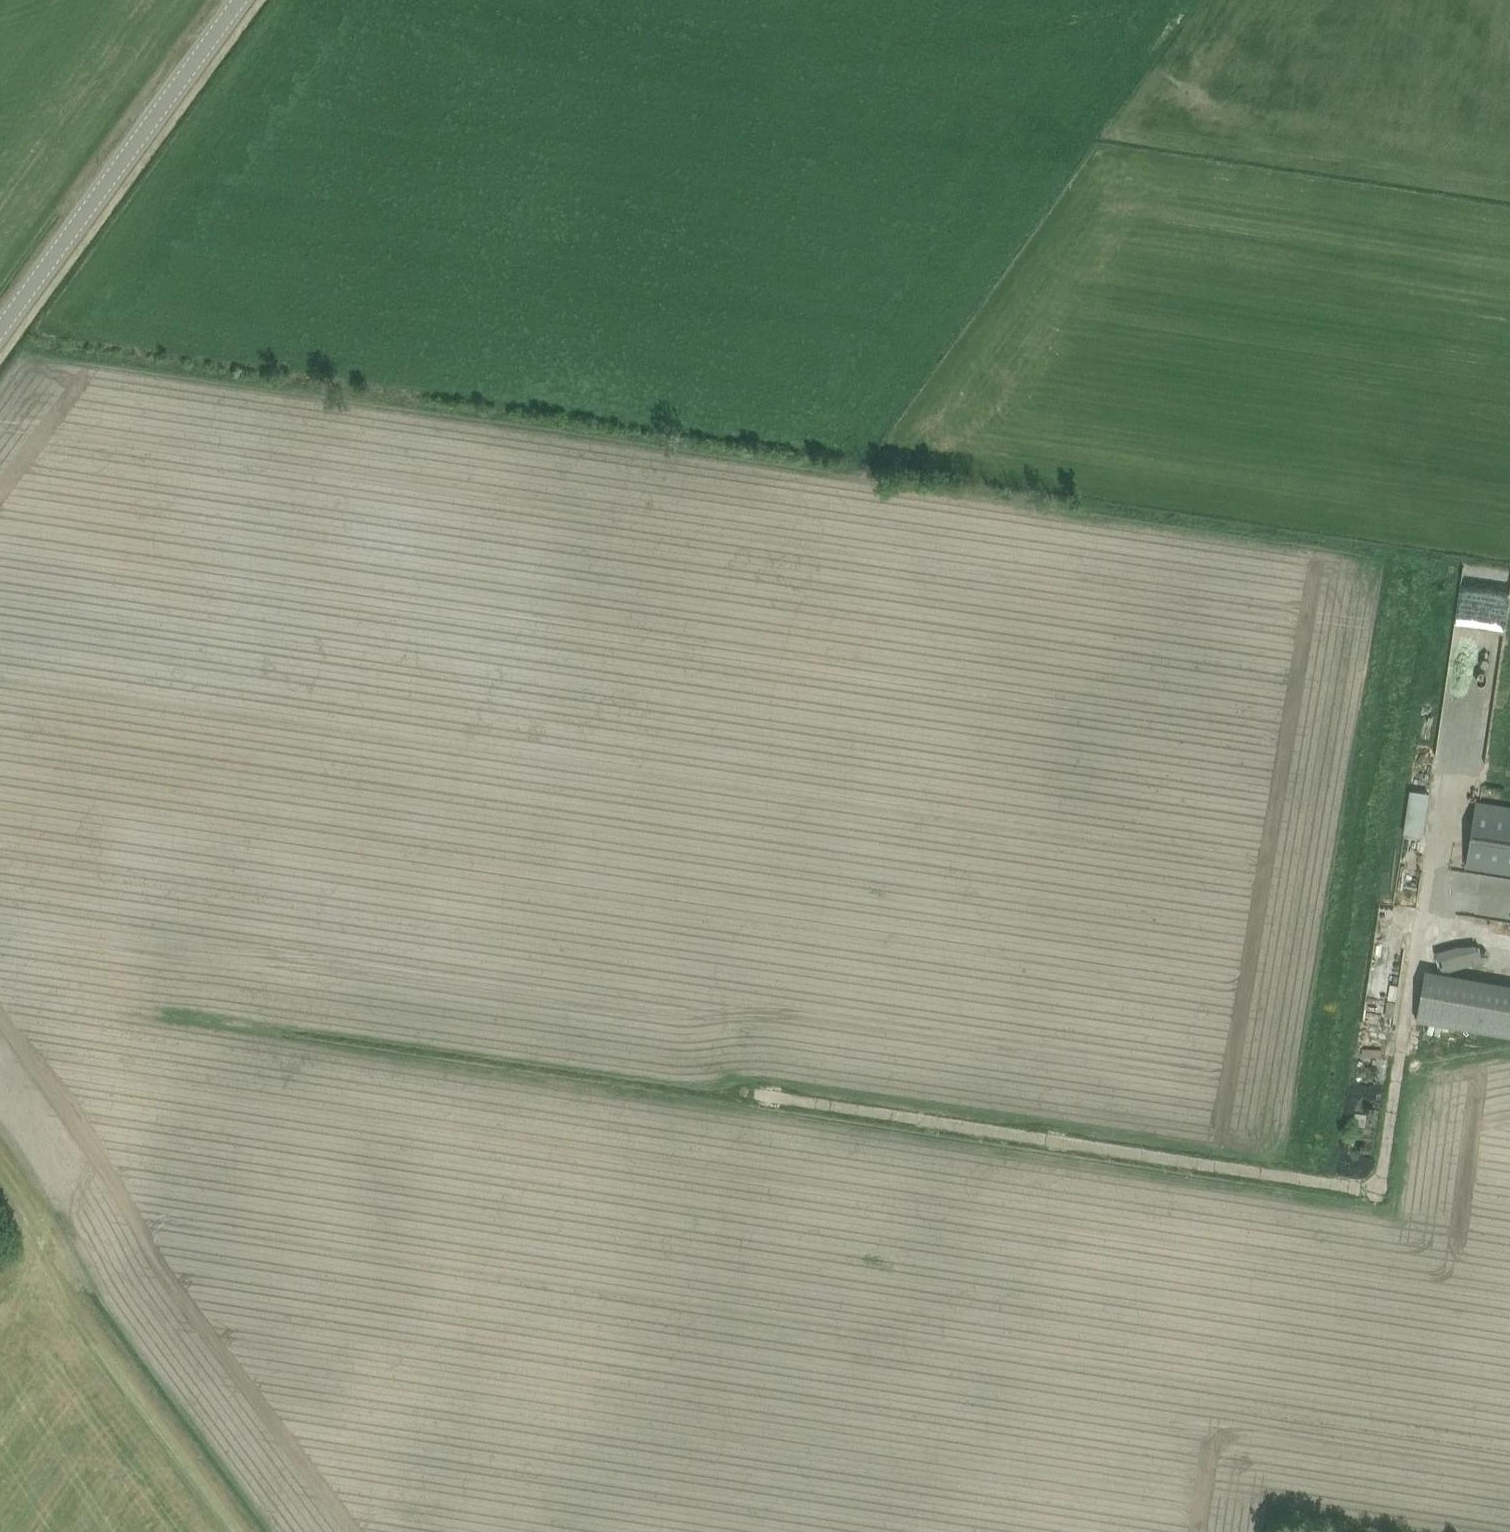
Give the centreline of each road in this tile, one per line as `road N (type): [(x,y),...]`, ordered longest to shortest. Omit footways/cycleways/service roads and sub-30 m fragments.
road 1 (track): [(765,1090),(1371,1191),(1387,1176),(1434,888)]
road 2 (unclassified): [(0,332),(241,0)]

